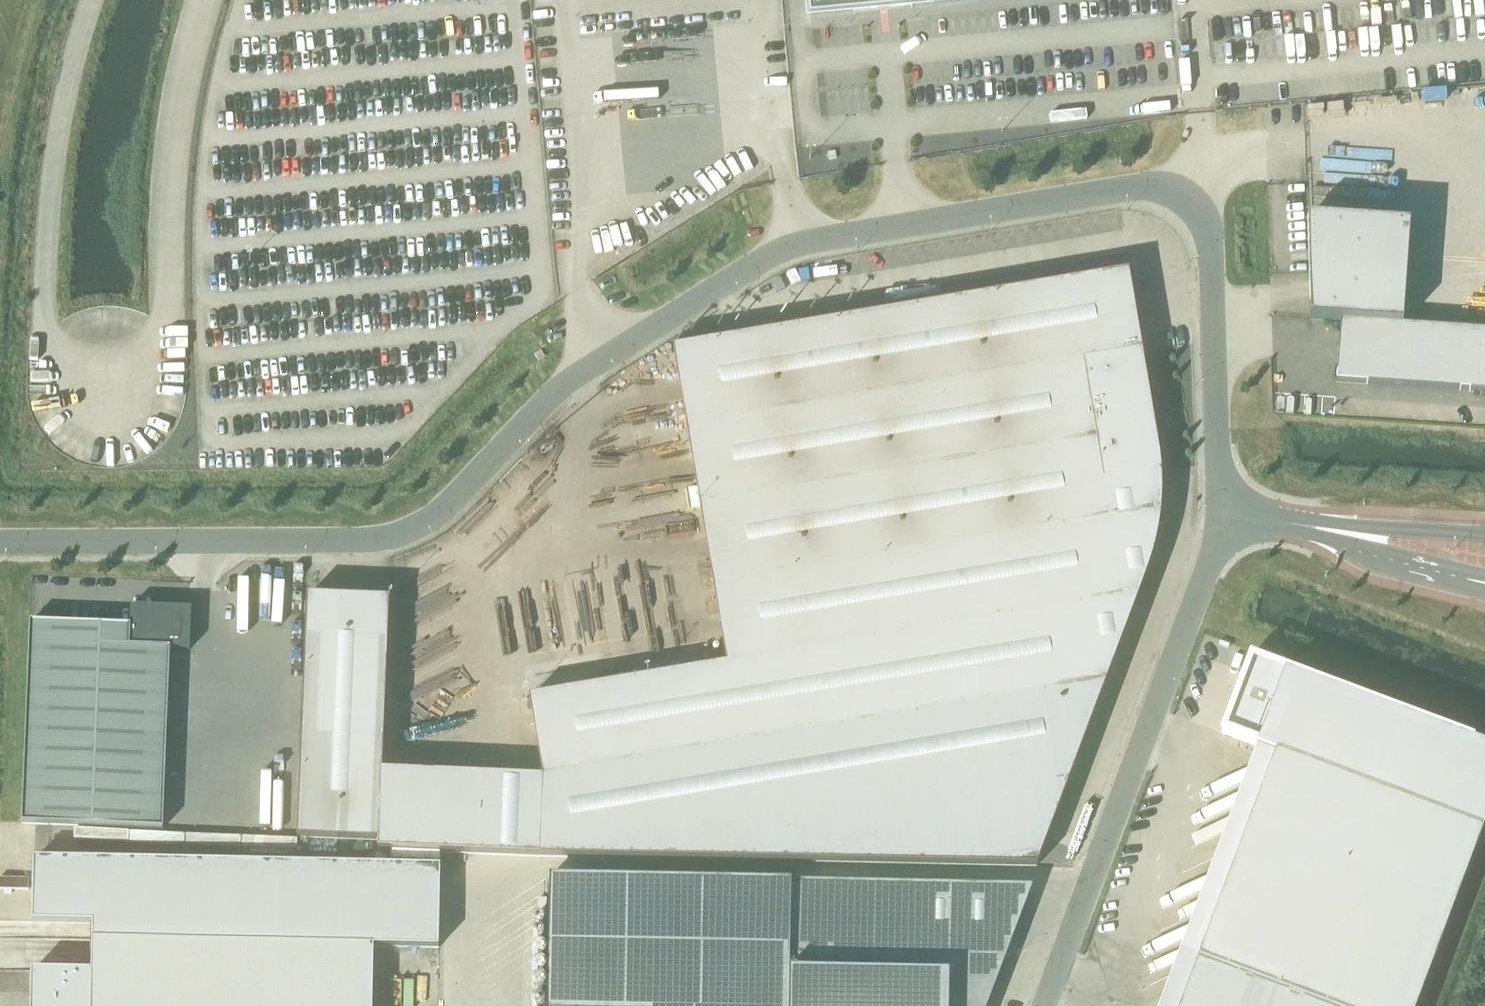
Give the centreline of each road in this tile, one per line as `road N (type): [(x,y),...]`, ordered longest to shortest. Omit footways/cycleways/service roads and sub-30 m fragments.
road 1 (unclassified): [(1223,512),(1208,227),(1183,193),(1143,186),(805,243),(772,256),(564,384),(450,504),(414,530),(374,540),(0,542)]
road 2 (unclassified): [(1046,1005),(1223,512)]
road 3 (unclassified): [(1484,536),(1315,531)]
road 4 (unclassified): [(1315,531),(1452,574)]

